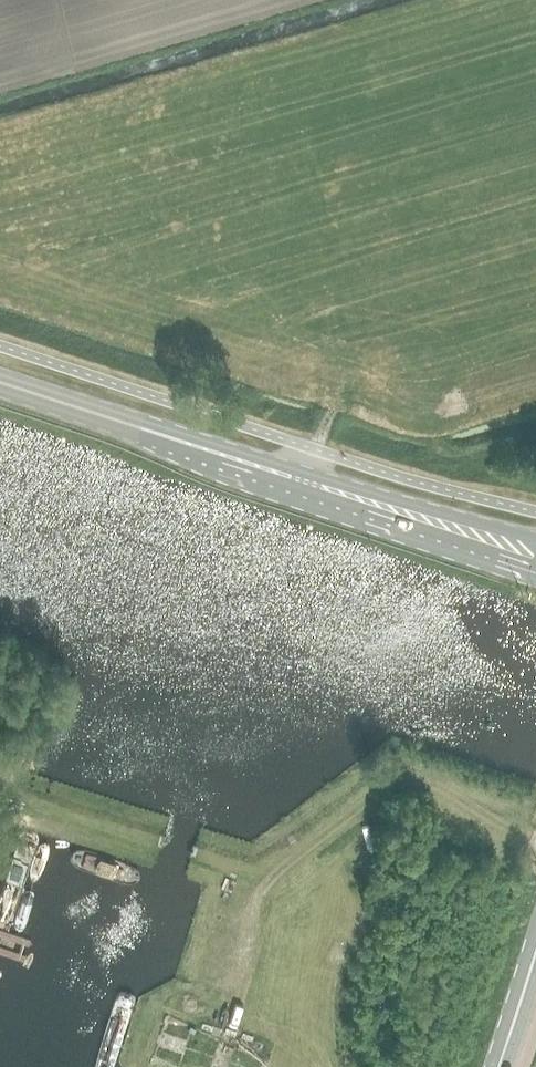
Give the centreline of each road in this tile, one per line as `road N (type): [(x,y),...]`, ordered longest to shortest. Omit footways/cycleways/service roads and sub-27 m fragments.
road 1 (secondary): [(535,553),(0,378)]
road 2 (tertiary): [(497,1066),(535,947)]

